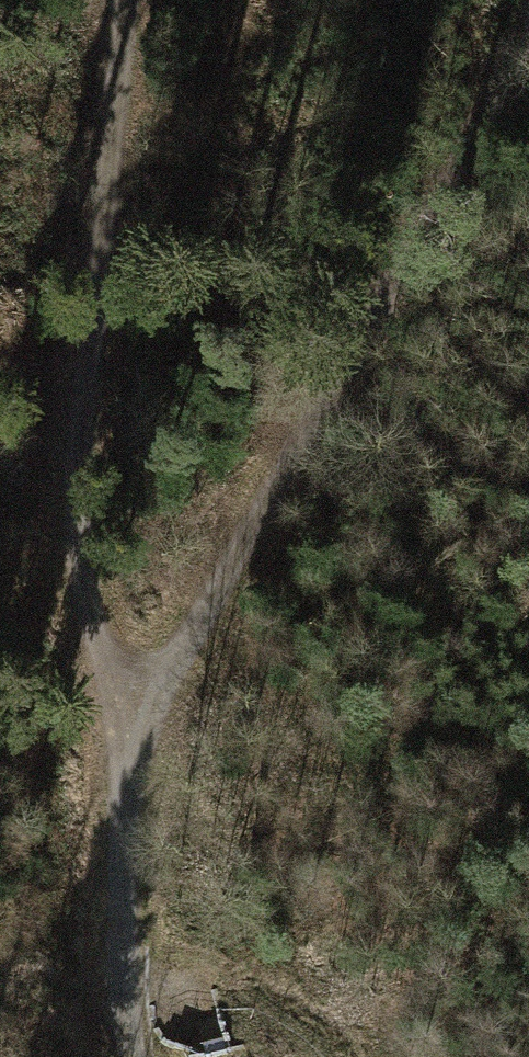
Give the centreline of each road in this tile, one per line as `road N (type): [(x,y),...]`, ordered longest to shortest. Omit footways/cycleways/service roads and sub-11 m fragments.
road 1 (track): [(134,1056),(126,1023),(127,845),(77,501),(122,0)]
road 2 (track): [(127,845),(169,670),(528,37)]

